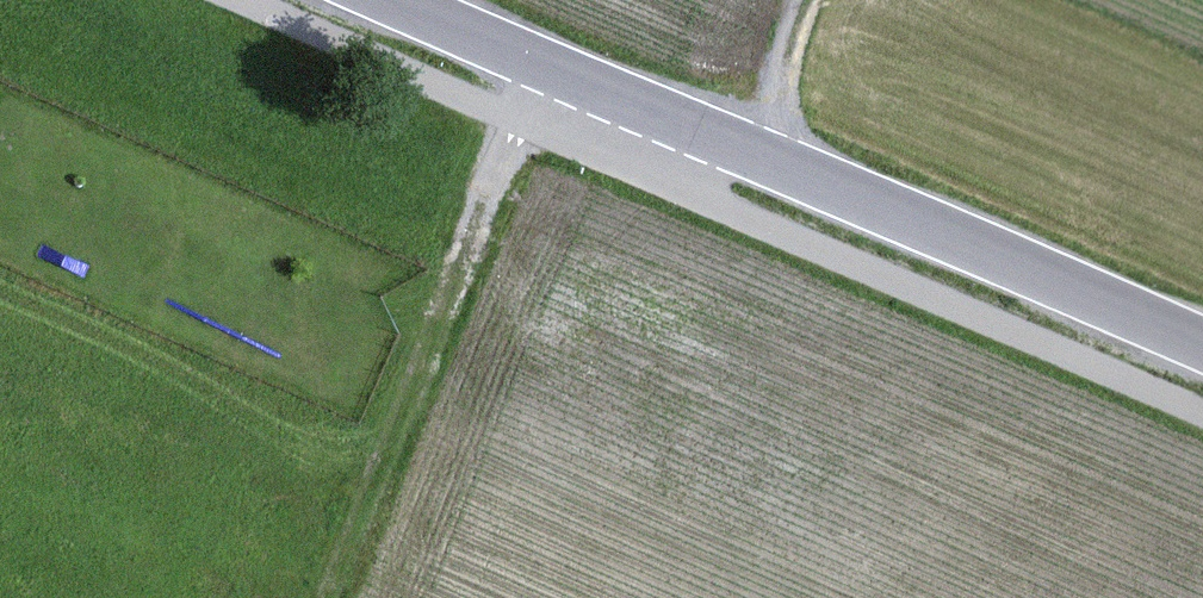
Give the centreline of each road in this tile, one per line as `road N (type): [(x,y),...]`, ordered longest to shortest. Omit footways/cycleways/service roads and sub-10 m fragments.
road 1 (secondary): [(1202,336),(423,0)]
road 2 (track): [(324,597),(555,58)]
road 3 (track): [(820,0),(799,65),(795,161)]

